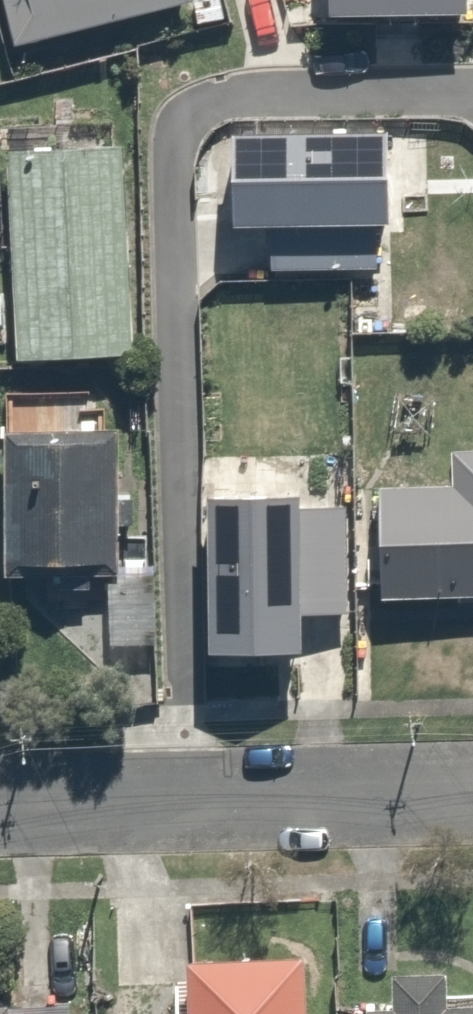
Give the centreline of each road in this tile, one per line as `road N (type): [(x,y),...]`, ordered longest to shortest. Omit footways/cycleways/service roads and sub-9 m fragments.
road 1 (residential): [(0,812),(472,792)]

